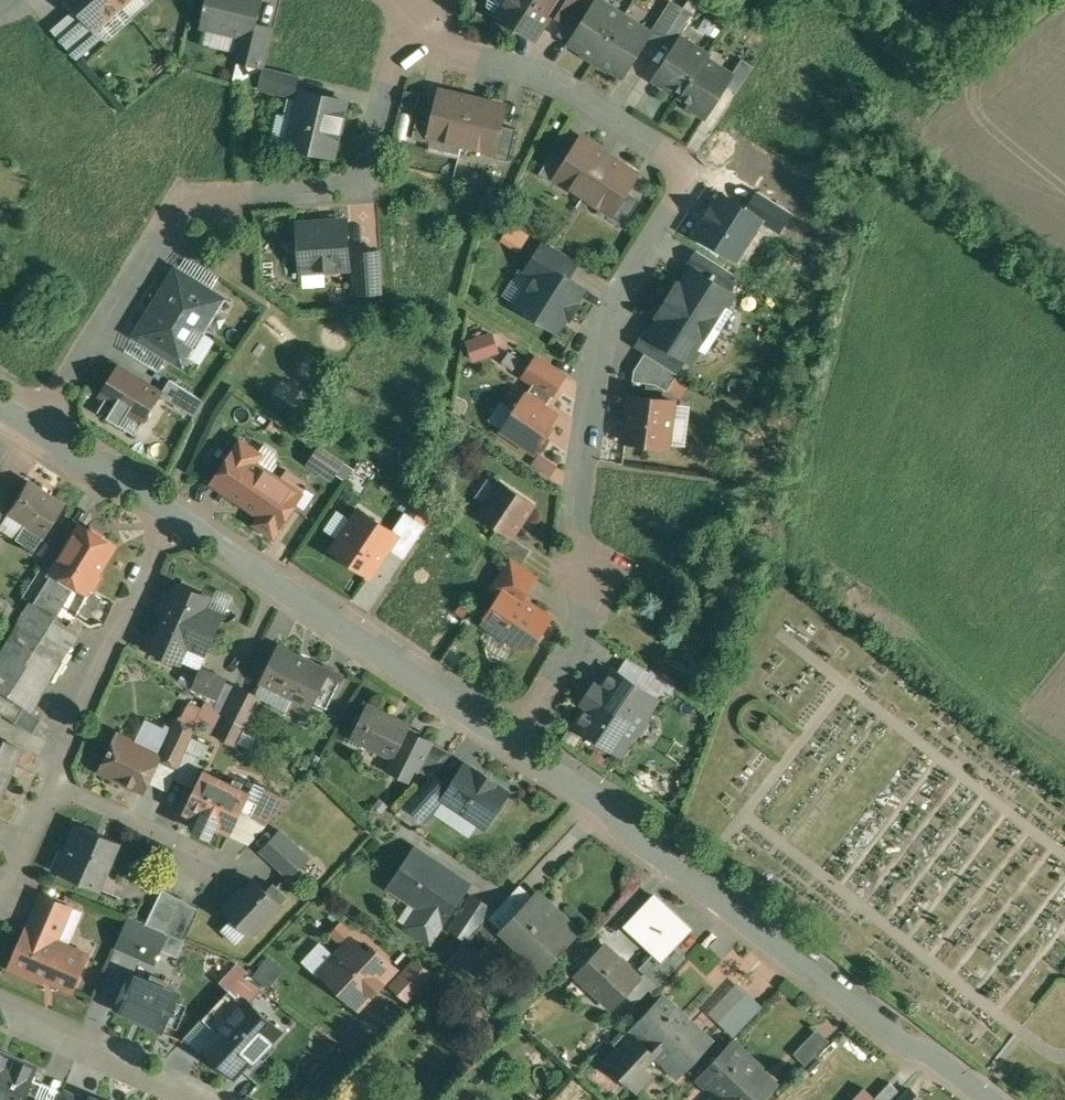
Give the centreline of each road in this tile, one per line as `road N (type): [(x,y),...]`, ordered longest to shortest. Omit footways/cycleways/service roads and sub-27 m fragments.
road 1 (residential): [(422,0),(453,50),(560,80),(699,167),(607,315),(576,509),(594,572),(593,611),(522,741)]
road 2 (residential): [(42,421),(163,233),(245,195),(365,186),(417,0)]
road 3 (residential): [(986,1099),(522,741)]
road 4 (residential): [(522,741),(169,509)]
road 5 (residential): [(169,509),(50,780)]
road 6 (residential): [(0,1006),(223,1099)]
road 7 (residential): [(212,856),(50,780)]
road 8 (residential): [(169,509),(42,421)]
road 9 (residential): [(50,780),(0,893)]

